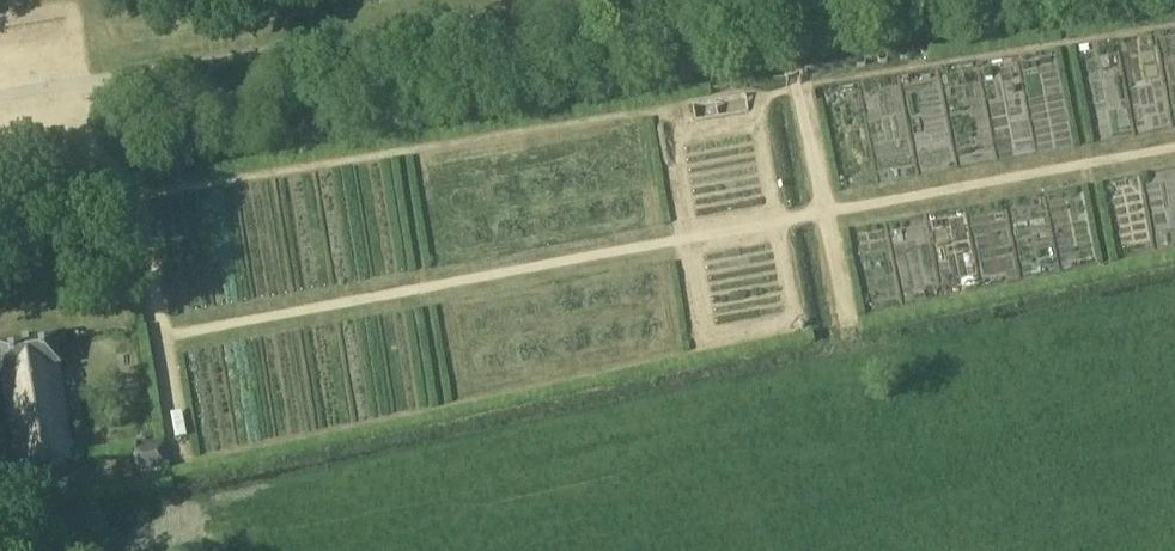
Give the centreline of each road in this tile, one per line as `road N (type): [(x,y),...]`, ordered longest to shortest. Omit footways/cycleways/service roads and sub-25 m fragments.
road 1 (track): [(165,334),(1174,147)]
road 2 (track): [(670,133),(706,338),(799,320),(762,115)]
road 3 (track): [(777,0),(852,335)]
road 4 (track): [(141,193),(186,460)]

